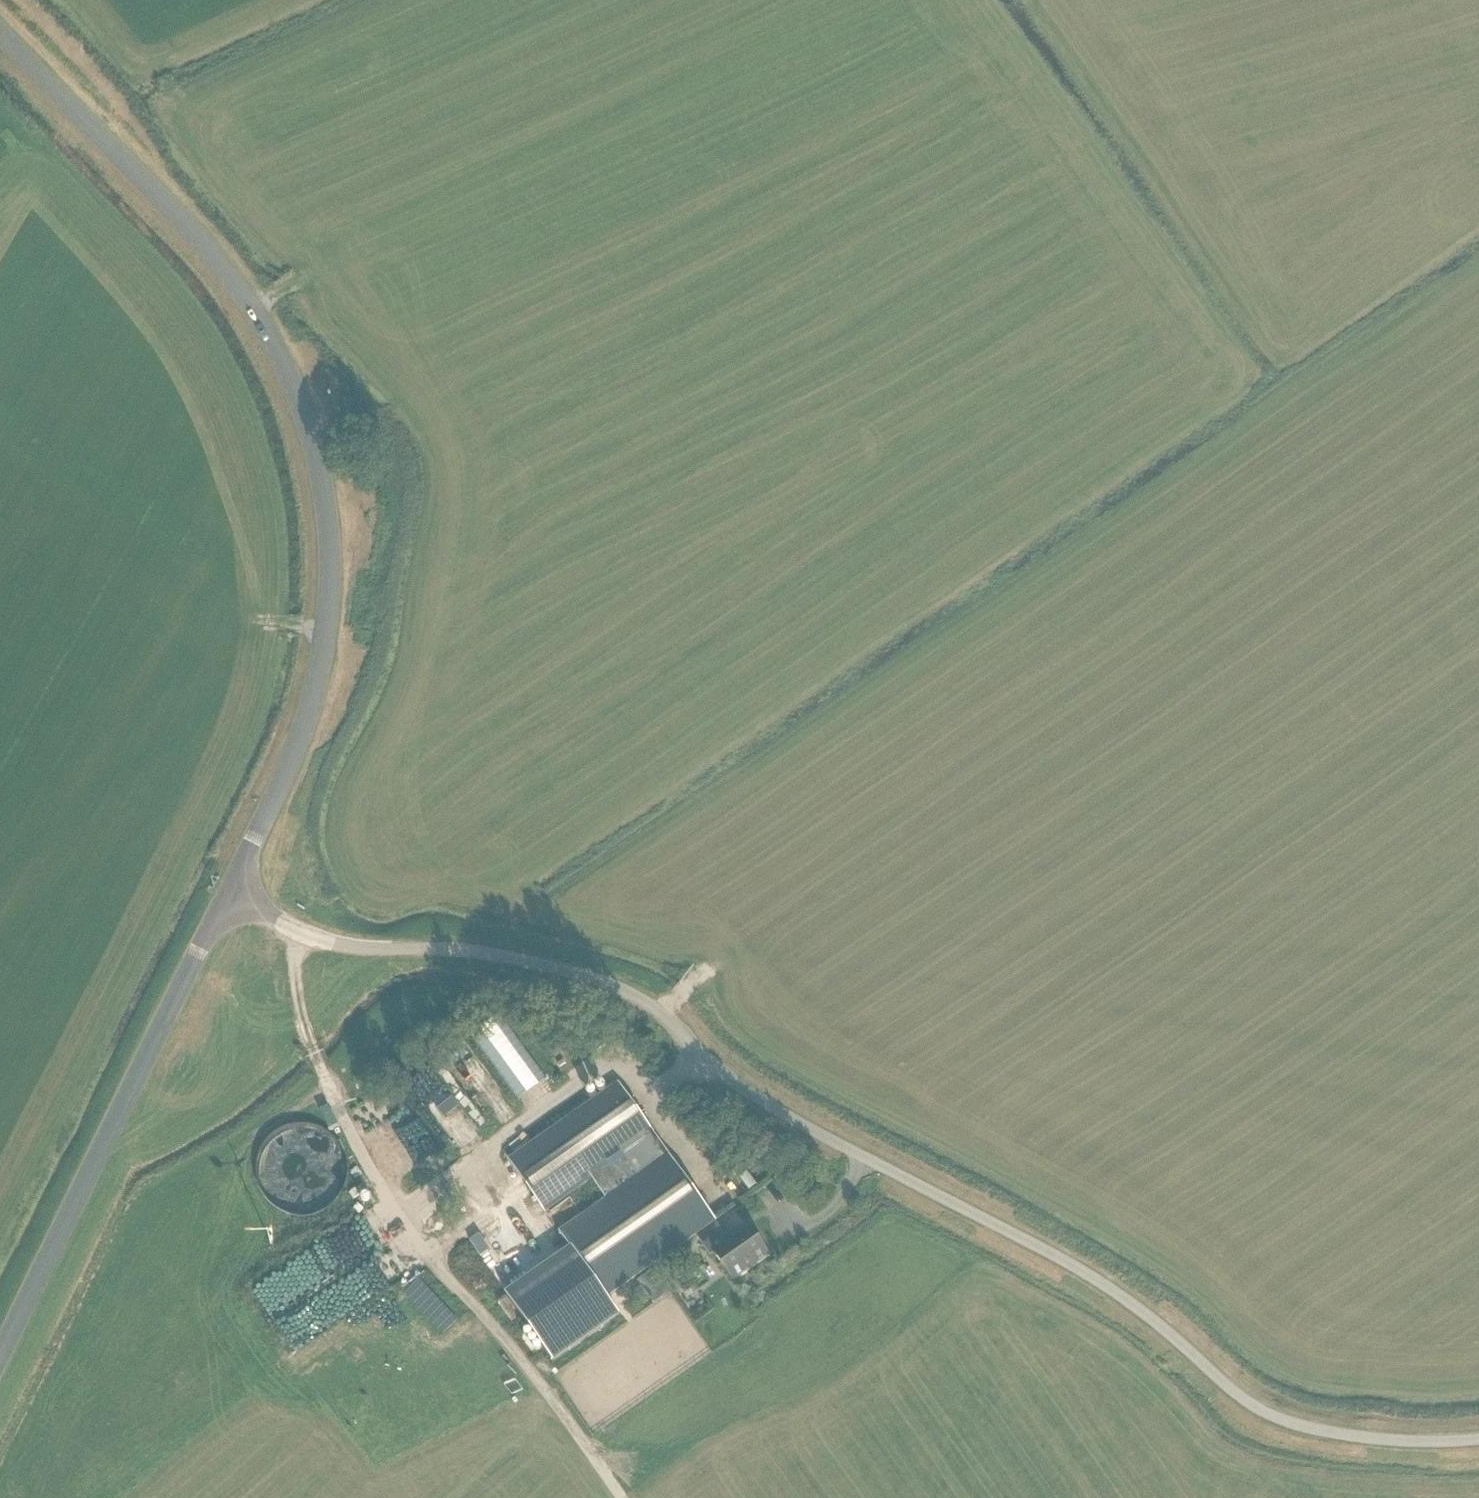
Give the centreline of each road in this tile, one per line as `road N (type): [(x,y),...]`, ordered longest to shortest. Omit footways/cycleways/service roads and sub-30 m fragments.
road 1 (tertiary): [(1478,1440),(1356,1437),(1266,1414),(1108,1288),(771,1109),(627,994),(477,953),(334,944),(229,894)]
road 2 (tertiary): [(229,894),(304,731),(322,659),(331,555),(313,447),(246,301),(158,197),(0,35)]
road 3 (tertiary): [(0,1356),(229,894)]

